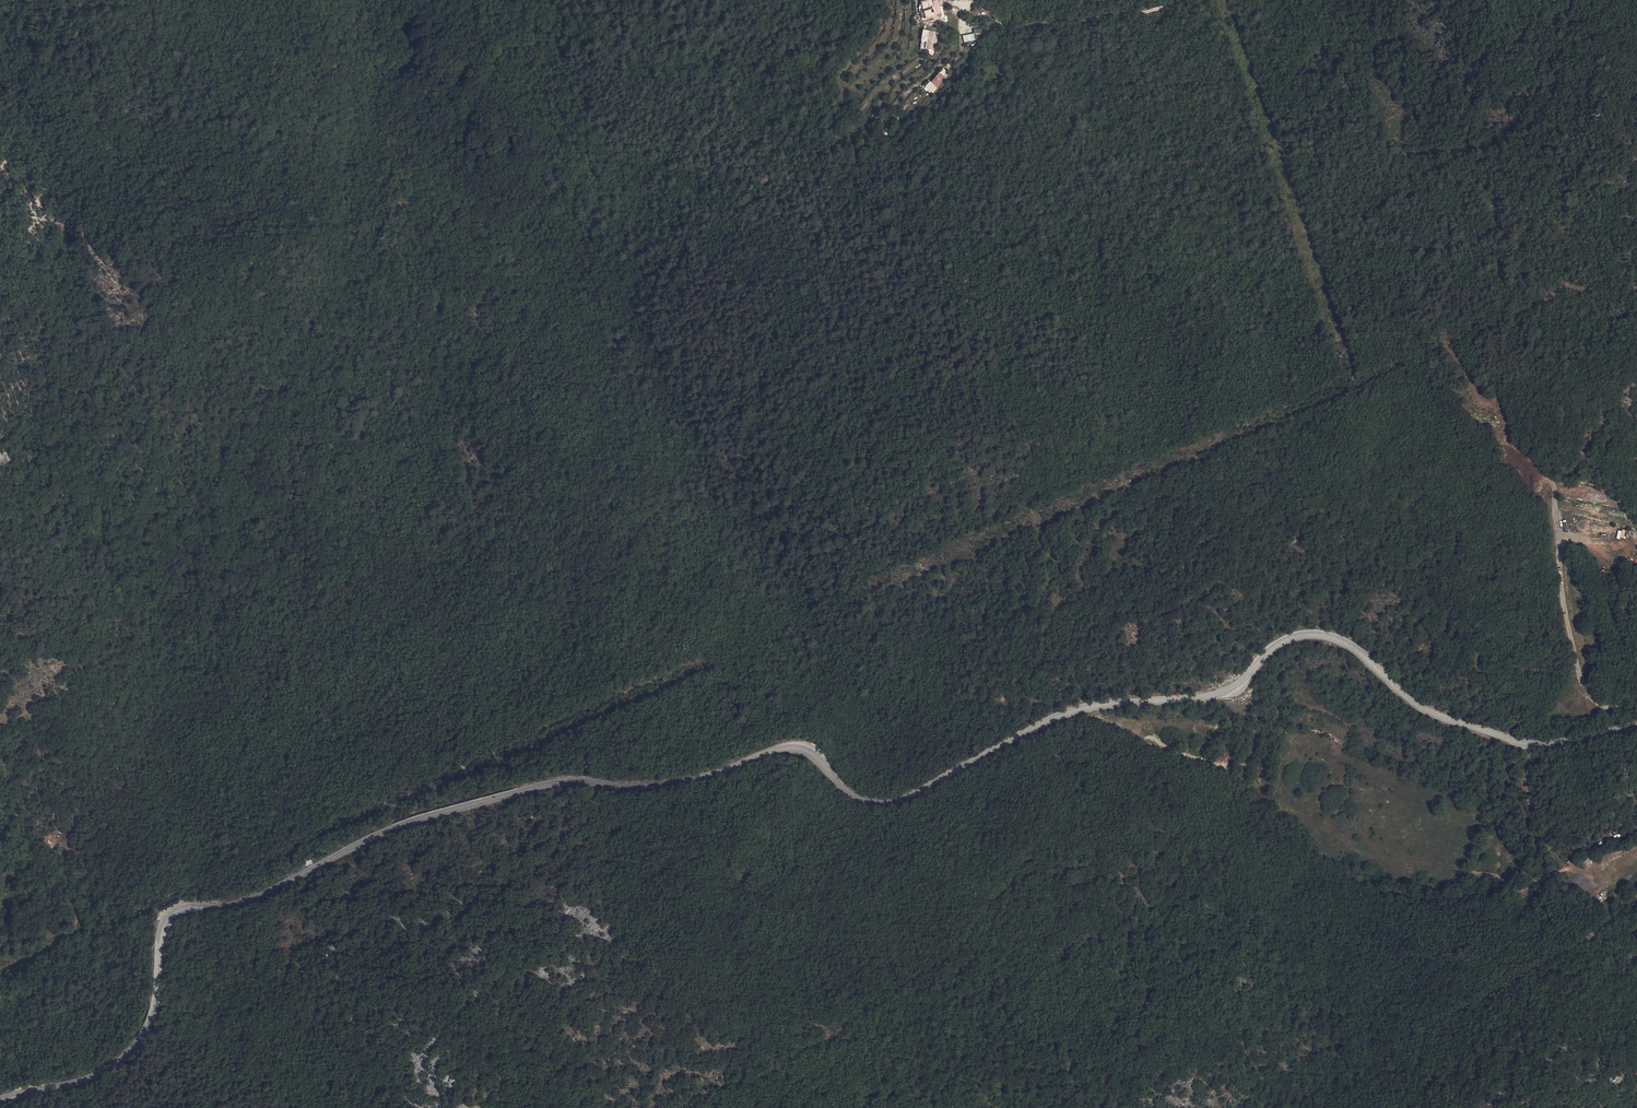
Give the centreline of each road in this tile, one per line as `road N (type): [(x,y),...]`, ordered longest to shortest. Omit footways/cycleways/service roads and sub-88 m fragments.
road 1 (secondary): [(1636,726),(1521,743),(1426,711),(1362,655),(1312,635),(1273,647),(1221,693),(1079,710),(886,802),(851,795),(814,755),(791,748),(649,786),(546,786),(393,829),(252,901),(182,910),(162,926),(153,1011),(136,1045),(80,1081),(0,1098)]
road 2 (track): [(1636,705),(1594,701),(1580,677),(1564,608),(1554,491),(1539,475)]
road 3 (track): [(1182,0),(1132,16),(971,32)]

